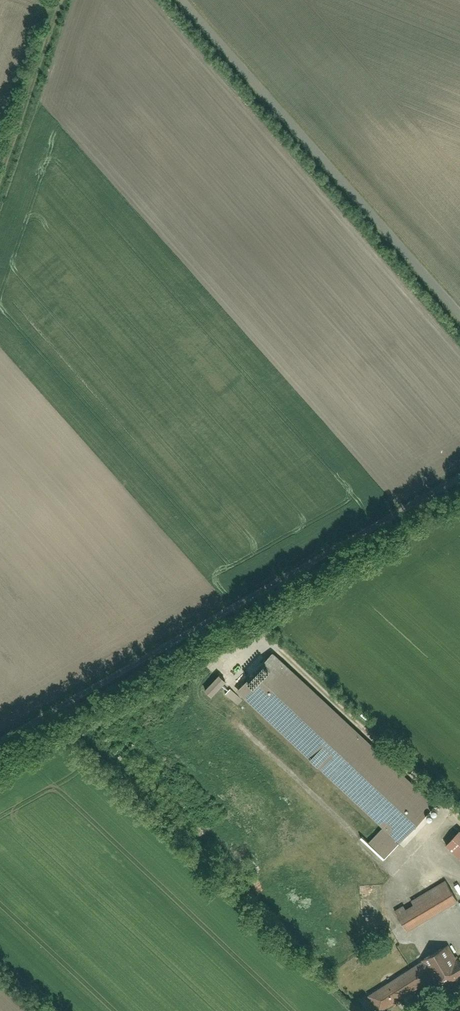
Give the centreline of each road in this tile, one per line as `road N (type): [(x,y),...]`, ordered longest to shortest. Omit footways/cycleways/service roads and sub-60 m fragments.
road 1 (track): [(459,477),(0,746)]
road 2 (track): [(184,0),(459,312)]
road 3 (track): [(64,0),(0,185)]

